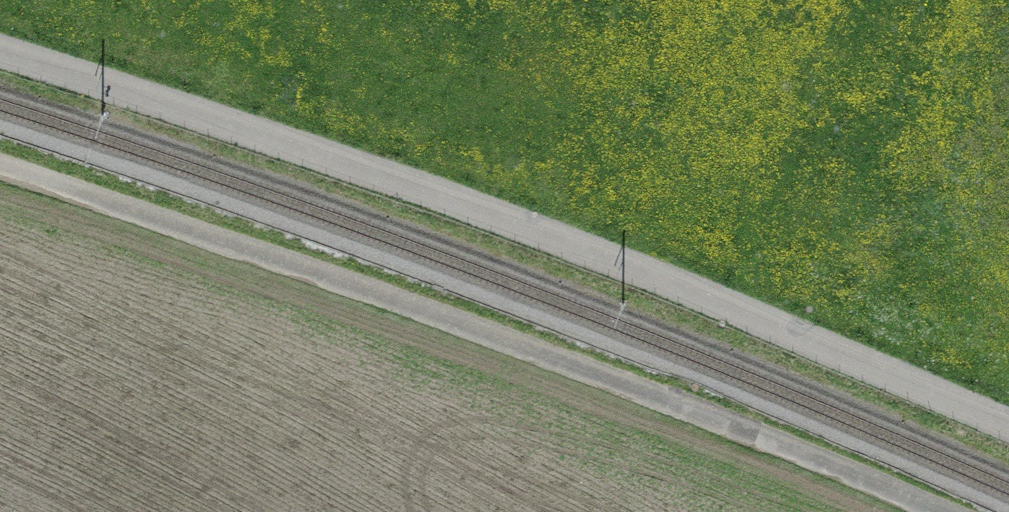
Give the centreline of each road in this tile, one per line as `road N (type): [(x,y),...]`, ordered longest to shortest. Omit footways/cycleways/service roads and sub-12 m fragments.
road 1 (track): [(1008,434),(499,228),(0,61)]
road 2 (track): [(909,511),(509,354),(0,181)]

